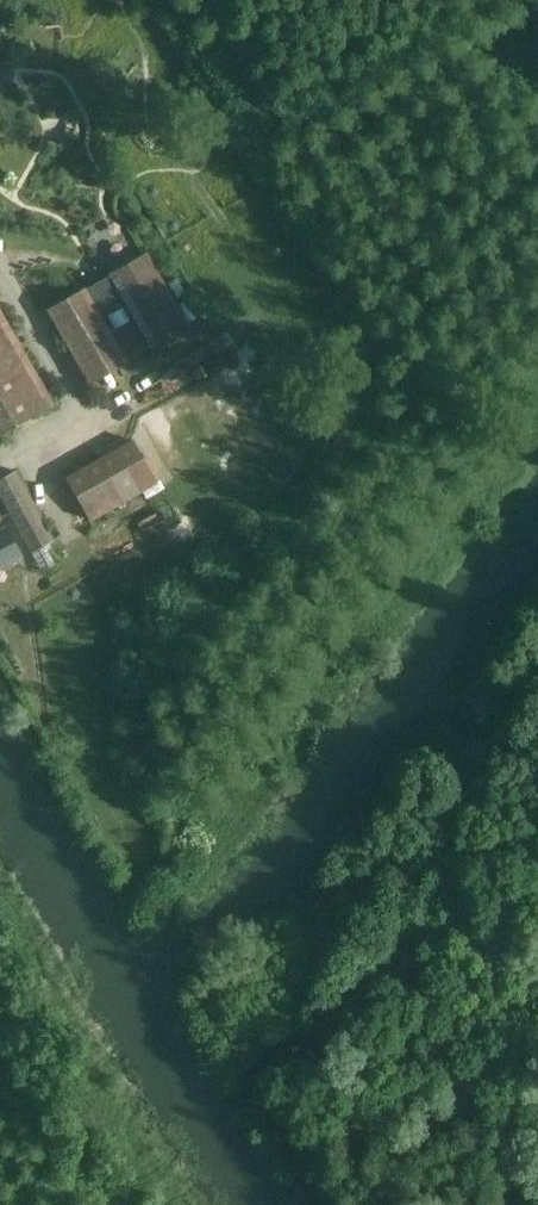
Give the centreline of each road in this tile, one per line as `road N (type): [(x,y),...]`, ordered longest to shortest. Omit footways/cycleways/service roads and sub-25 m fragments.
road 1 (track): [(325,1204),(250,1072)]

